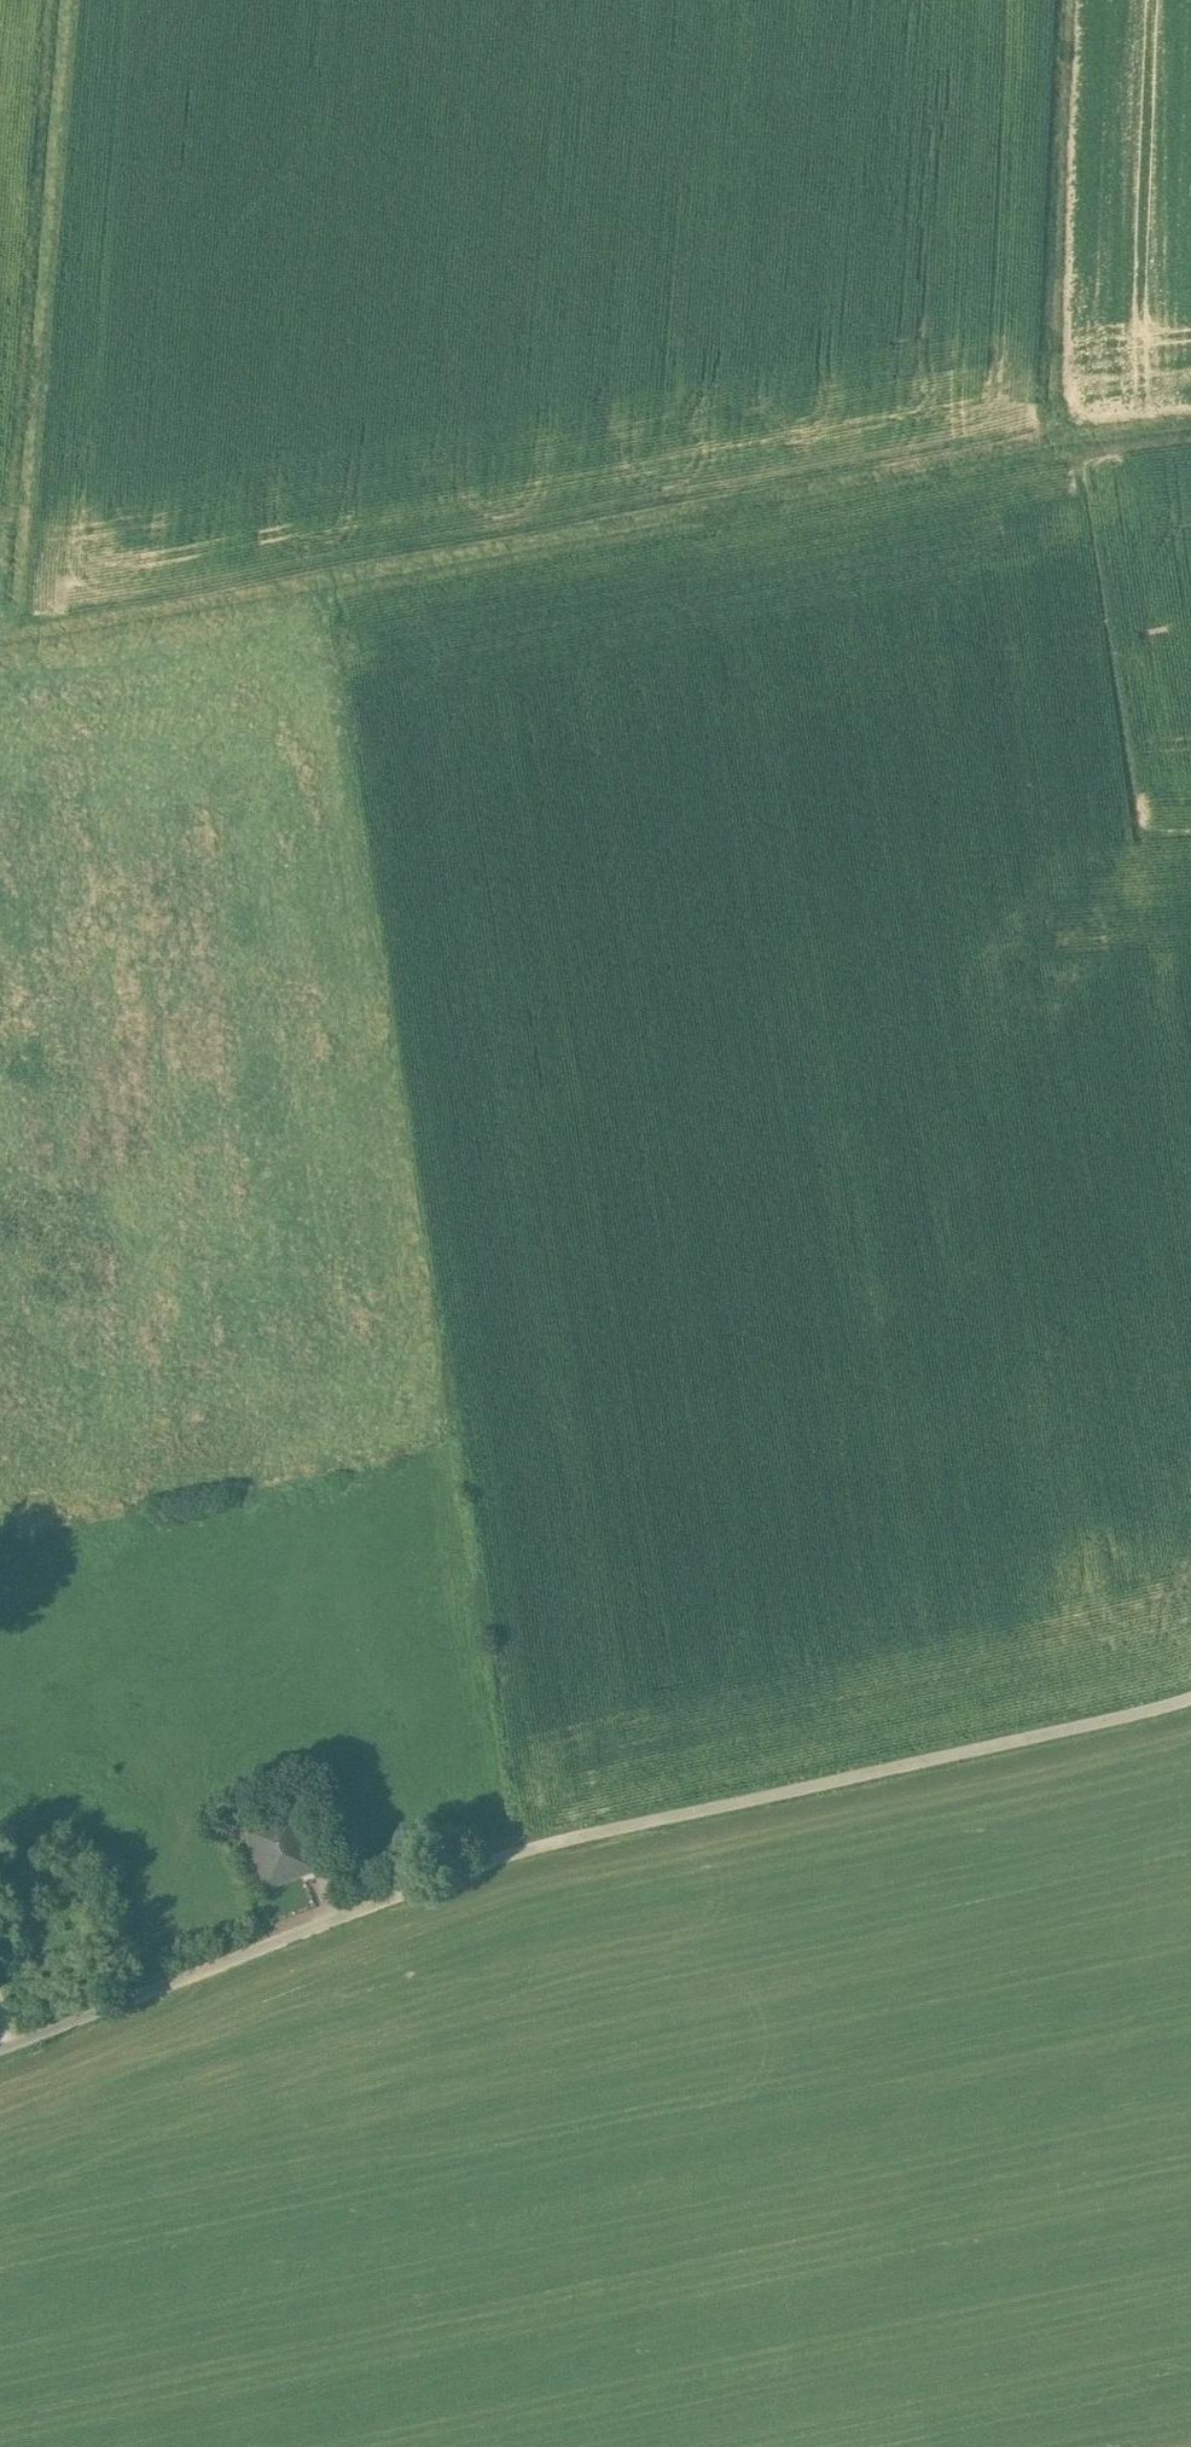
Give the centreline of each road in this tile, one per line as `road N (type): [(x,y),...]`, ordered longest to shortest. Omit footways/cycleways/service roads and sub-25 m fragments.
road 1 (unclassified): [(1190,1704),(998,1754),(526,1853),(0,2052)]

